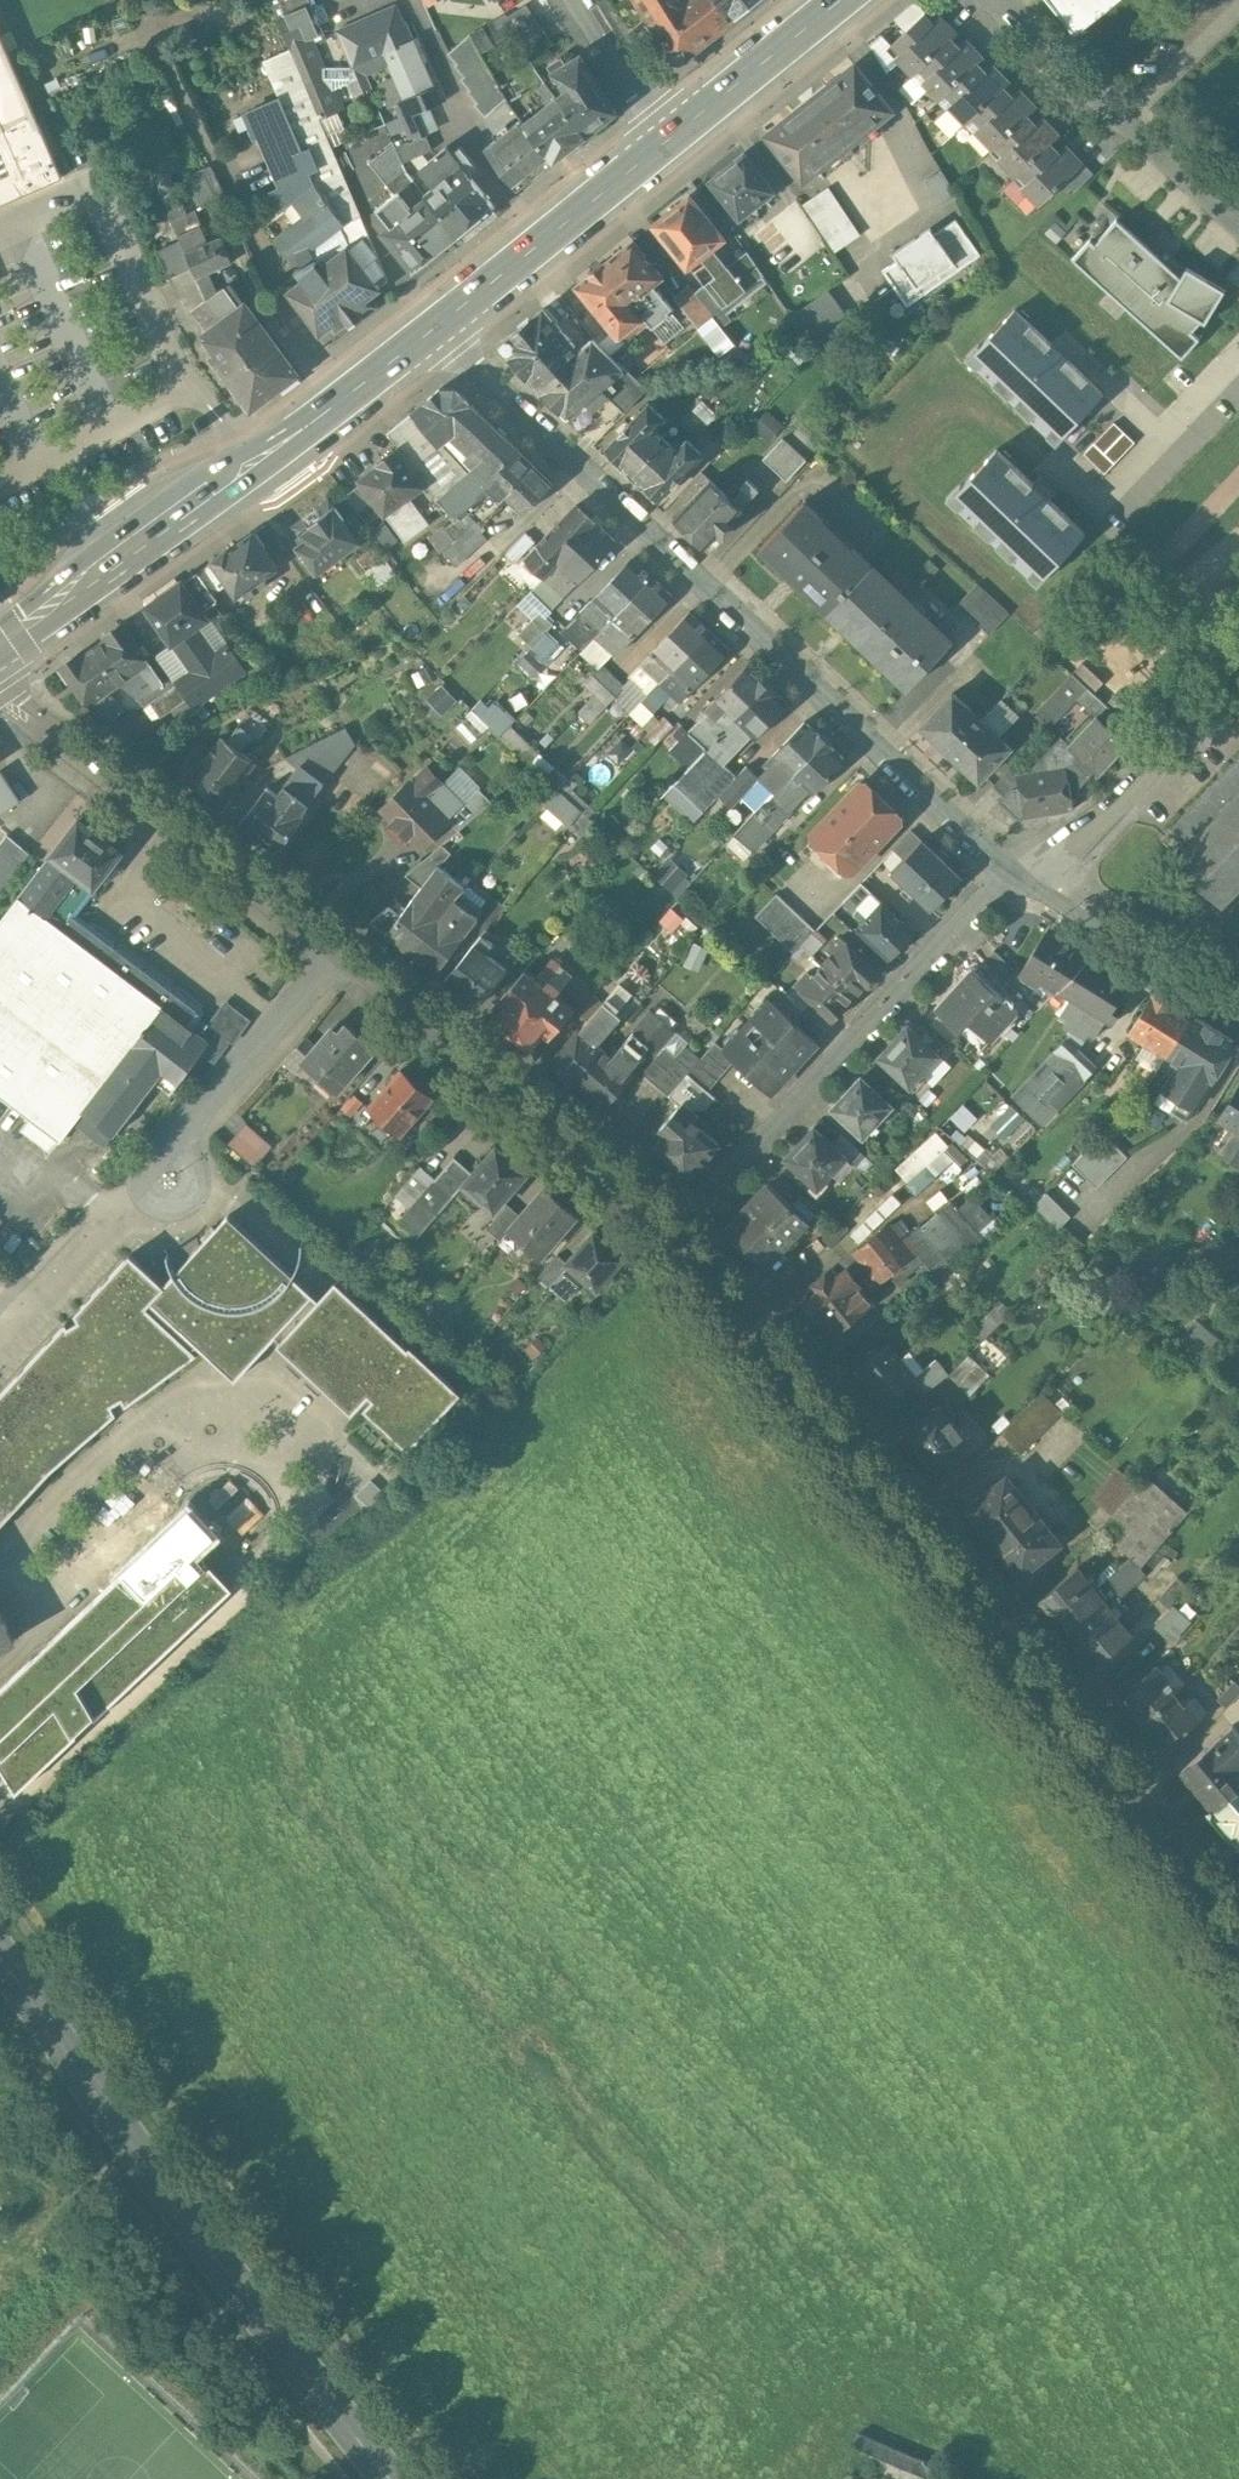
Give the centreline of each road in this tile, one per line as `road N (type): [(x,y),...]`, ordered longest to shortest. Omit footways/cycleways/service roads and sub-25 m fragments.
road 1 (residential): [(674,1230),(939,1534),(1207,1890),(1238,1947)]
road 2 (residential): [(1021,863),(930,793),(503,388),(447,320)]
road 3 (primary): [(0,1937),(170,2194),(392,2478)]
road 4 (primary): [(0,644),(447,320)]
road 5 (residential): [(674,1230),(1021,863)]
road 6 (residential): [(356,942),(0,684)]
road 7 (residential): [(674,1230),(602,1155),(356,942)]
road 8 (residential): [(1238,217),(1017,0)]
road 9 (residential): [(356,942),(167,1172)]
road 10 (primary): [(447,320),(672,135)]
road 11 (residential): [(1043,877),(1224,680)]
road 12 (residential): [(1238,999),(1043,877)]
road 13 (primary): [(672,135),(843,0)]
road 14 (residential): [(577,0),(672,135)]

